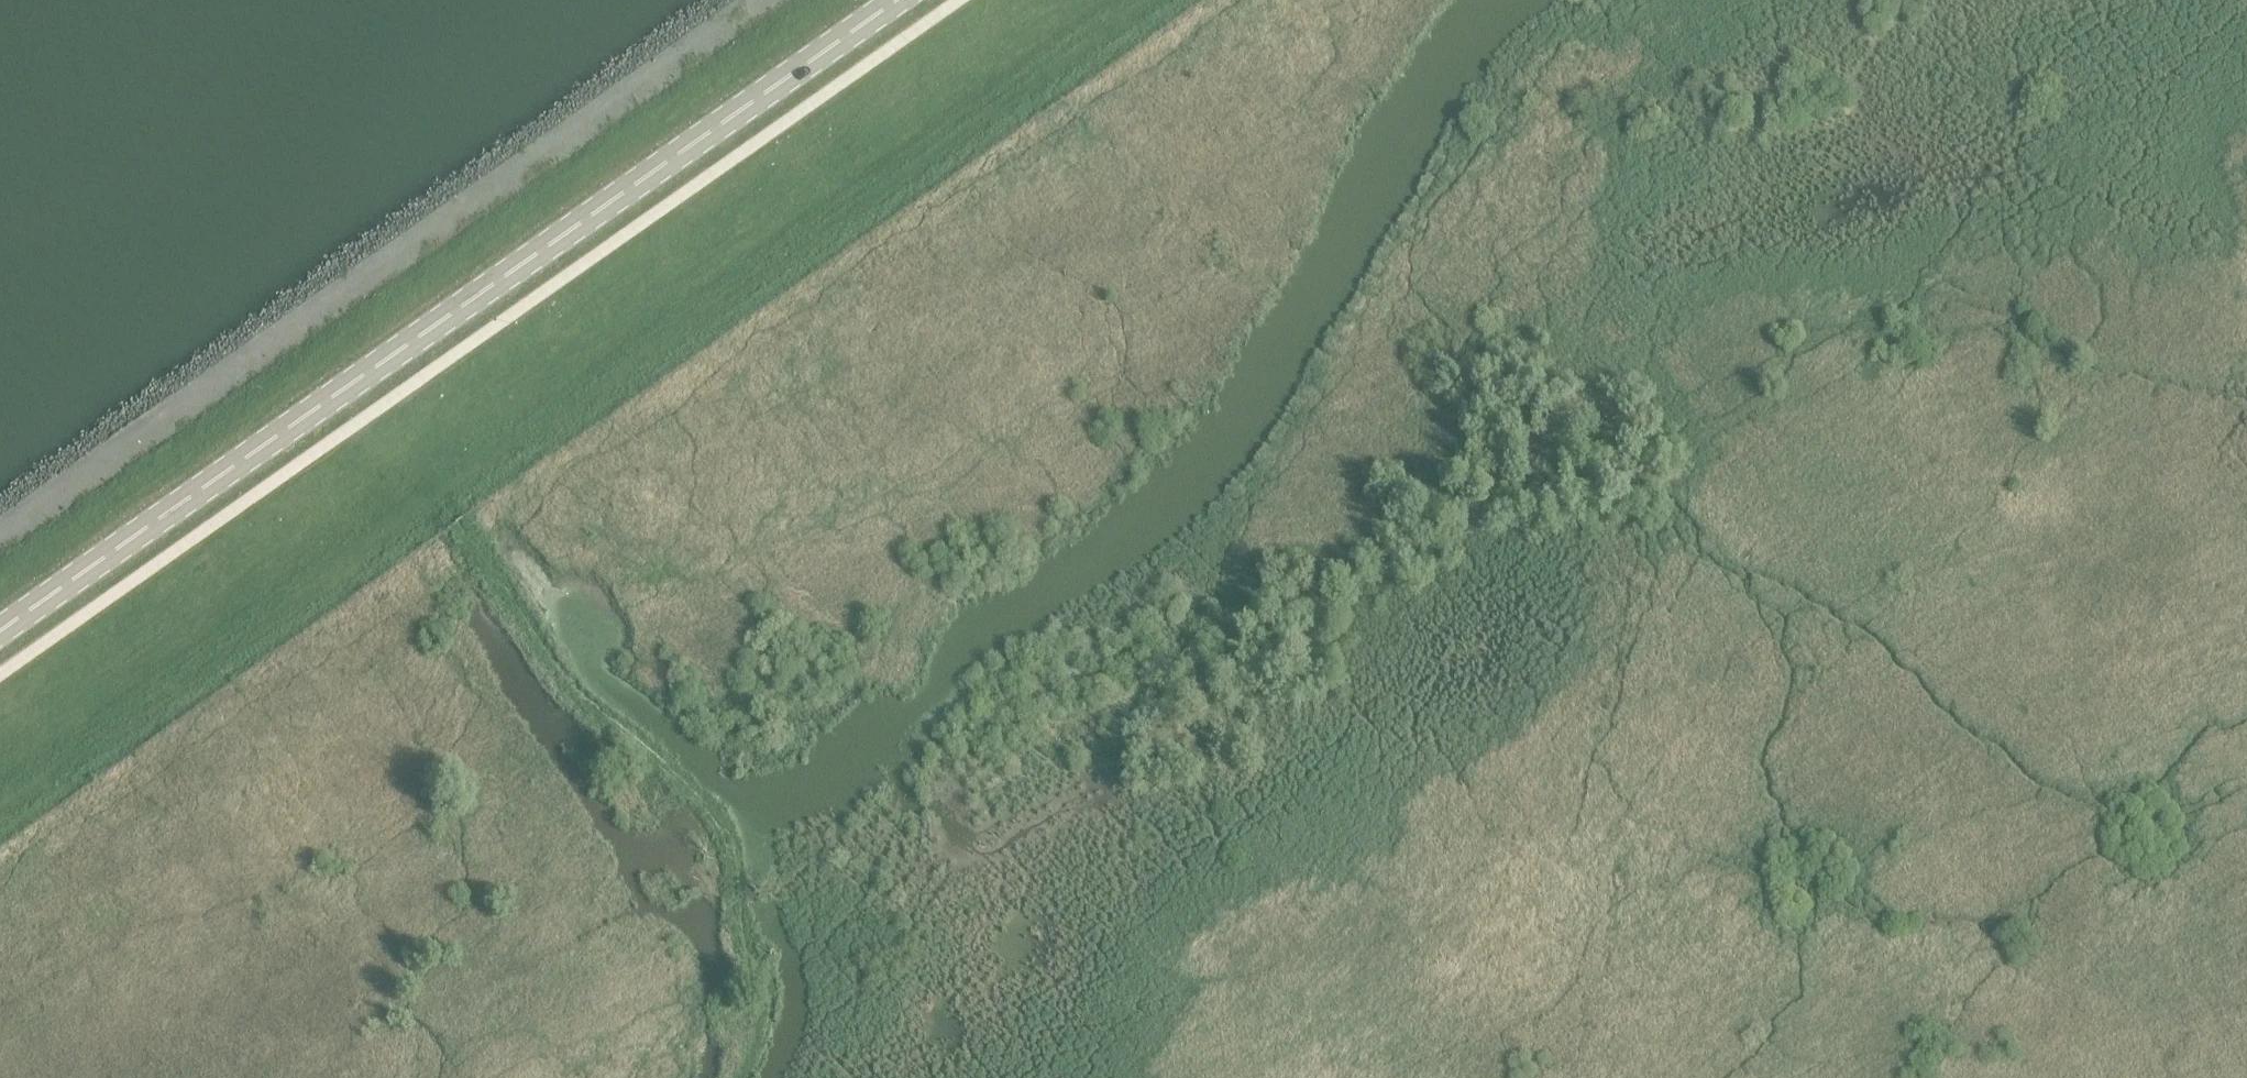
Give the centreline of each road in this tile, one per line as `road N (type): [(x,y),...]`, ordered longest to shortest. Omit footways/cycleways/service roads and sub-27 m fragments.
road 1 (secondary): [(0,638),(892,0)]

